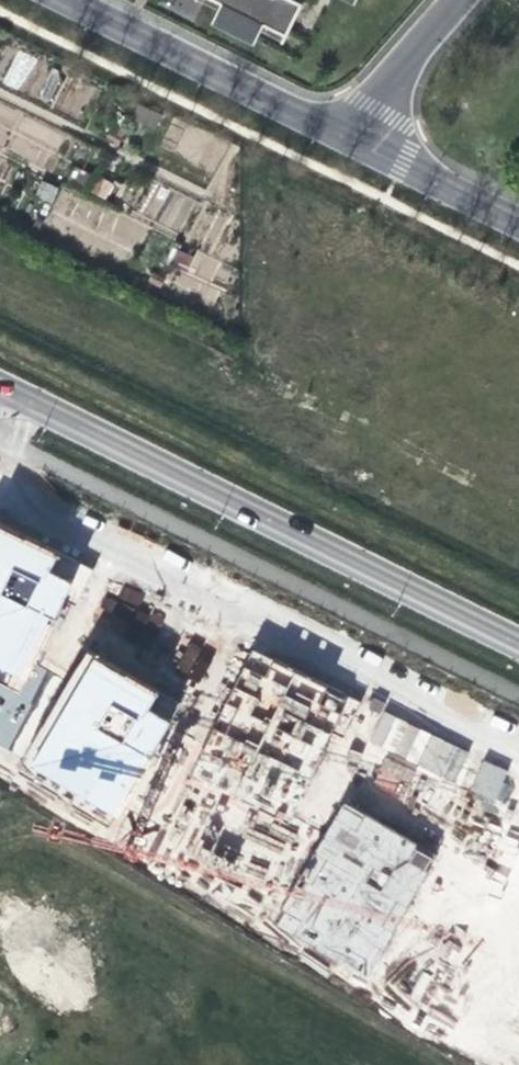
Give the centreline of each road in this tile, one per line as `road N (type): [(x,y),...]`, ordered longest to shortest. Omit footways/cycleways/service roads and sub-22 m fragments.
road 1 (tertiary): [(0,388),(518,650)]
road 2 (residential): [(0,493),(518,754)]
road 3 (residential): [(343,137),(65,0)]
road 4 (residential): [(518,223),(343,137)]
road 5 (residential): [(453,0),(343,137)]

